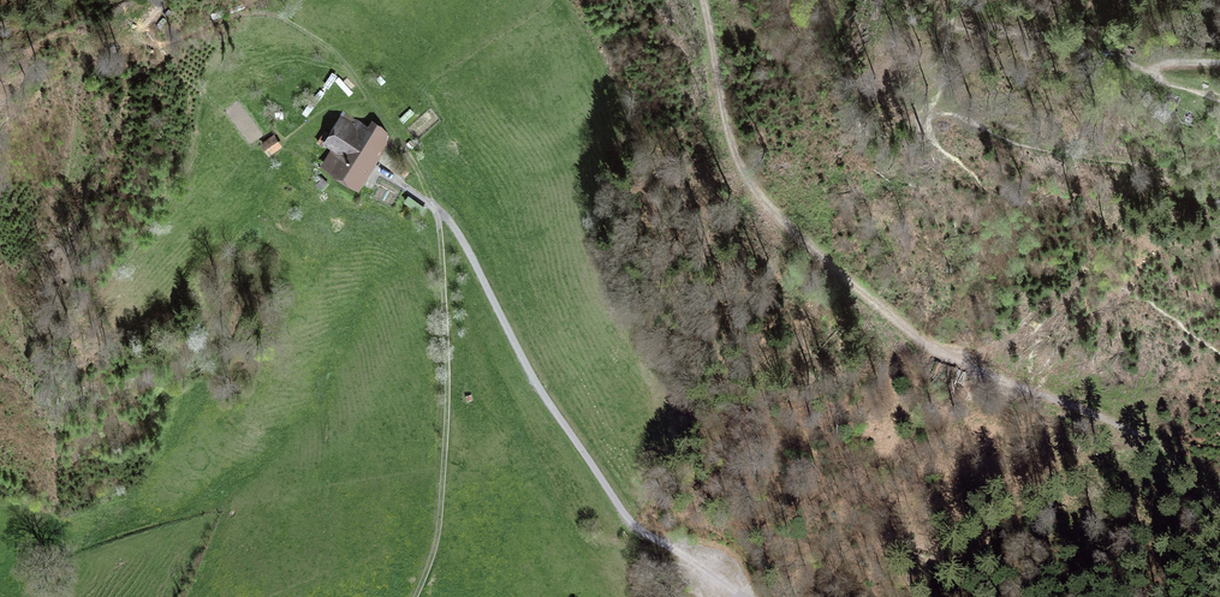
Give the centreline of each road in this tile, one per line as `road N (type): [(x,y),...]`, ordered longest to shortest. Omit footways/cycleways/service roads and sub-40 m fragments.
road 1 (track): [(704,0),(726,126),(745,174),(779,220),(893,320),(966,367),(1135,435)]
road 2 (track): [(743,596),(632,522),(544,396),(439,211)]
road 3 (track): [(167,0),(149,58),(258,14),(327,53),(386,120),(439,211)]
road 4 (track): [(439,211),(449,366),(442,495),(430,576),(416,596)]

